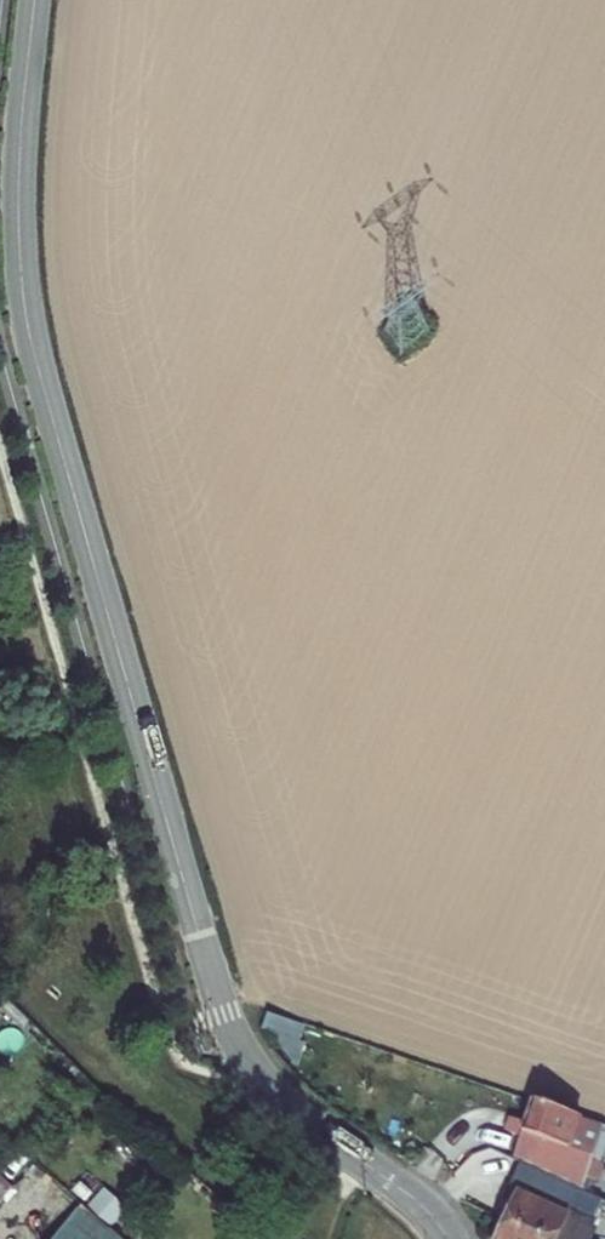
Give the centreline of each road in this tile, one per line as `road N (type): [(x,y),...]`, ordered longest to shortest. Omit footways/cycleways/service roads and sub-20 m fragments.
road 1 (unclassified): [(449,1238),(420,1202),(273,1094),(221,1011),(30,333),(19,182),(34,0)]

